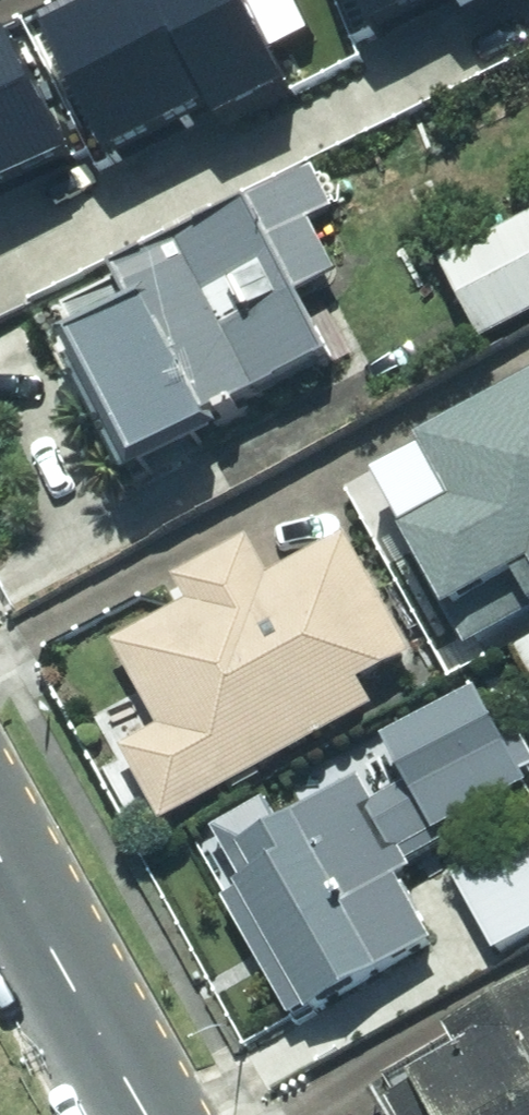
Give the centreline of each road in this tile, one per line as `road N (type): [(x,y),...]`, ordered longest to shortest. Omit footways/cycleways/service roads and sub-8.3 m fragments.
road 1 (tertiary): [(162,1114),(0,834)]

